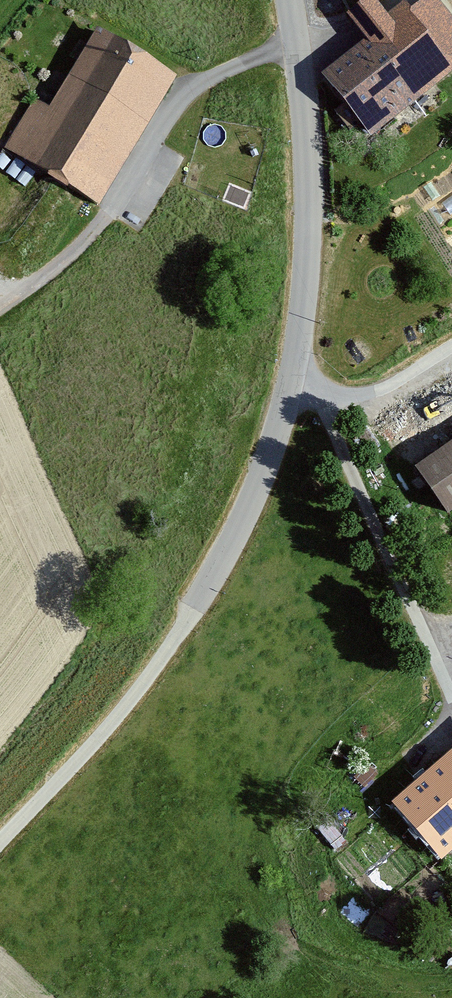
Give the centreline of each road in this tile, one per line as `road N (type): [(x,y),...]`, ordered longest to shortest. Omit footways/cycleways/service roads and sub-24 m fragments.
road 1 (unclassified): [(290,0),(312,153),(293,382),(219,556),(160,661),(0,846)]
road 2 (track): [(311,384),(451,698)]
road 3 (track): [(293,382),(345,401),(451,349)]

